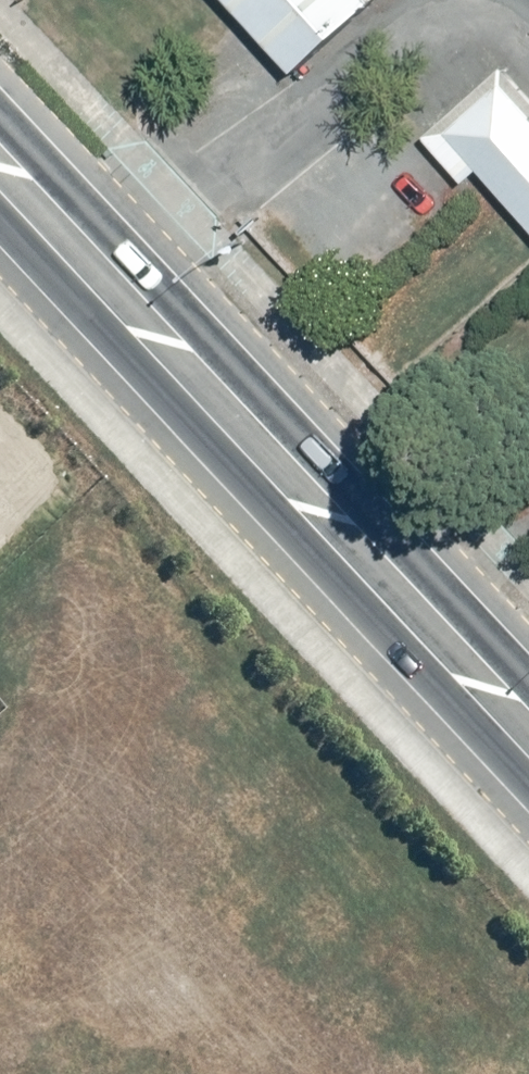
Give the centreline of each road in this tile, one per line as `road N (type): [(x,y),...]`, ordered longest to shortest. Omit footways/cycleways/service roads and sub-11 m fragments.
road 1 (secondary): [(528,769),(0,203)]
road 2 (secondary): [(0,87),(528,651)]

